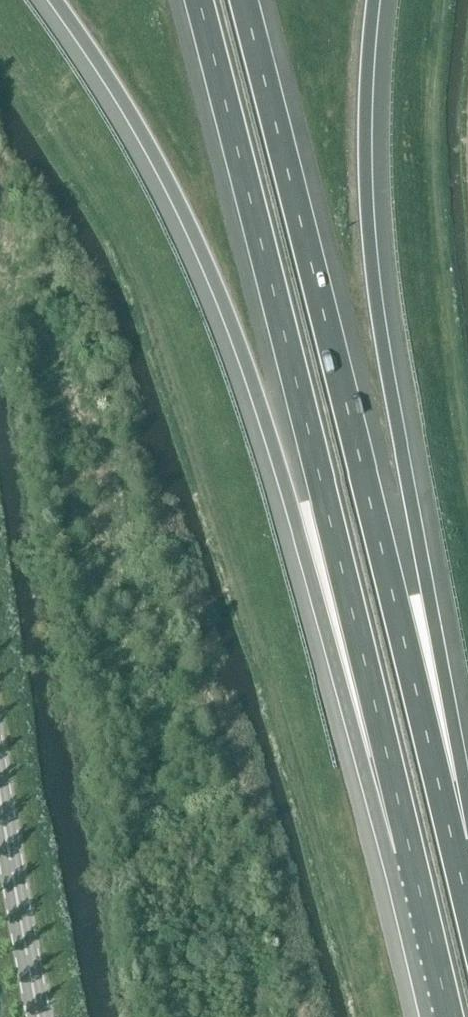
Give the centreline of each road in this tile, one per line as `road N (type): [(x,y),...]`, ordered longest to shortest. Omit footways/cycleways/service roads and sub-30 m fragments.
road 1 (motorway): [(54,0),(150,147),(226,303),(369,797),(411,857)]
road 2 (motorway): [(193,0),(411,857)]
road 3 (motorway): [(454,846),(242,0)]
road 4 (motorway): [(454,846),(460,742),(372,285),(364,107),(373,0)]
road 5 (secondary): [(38,1016),(0,801)]
road 6 (motorway): [(411,857),(447,1016)]

